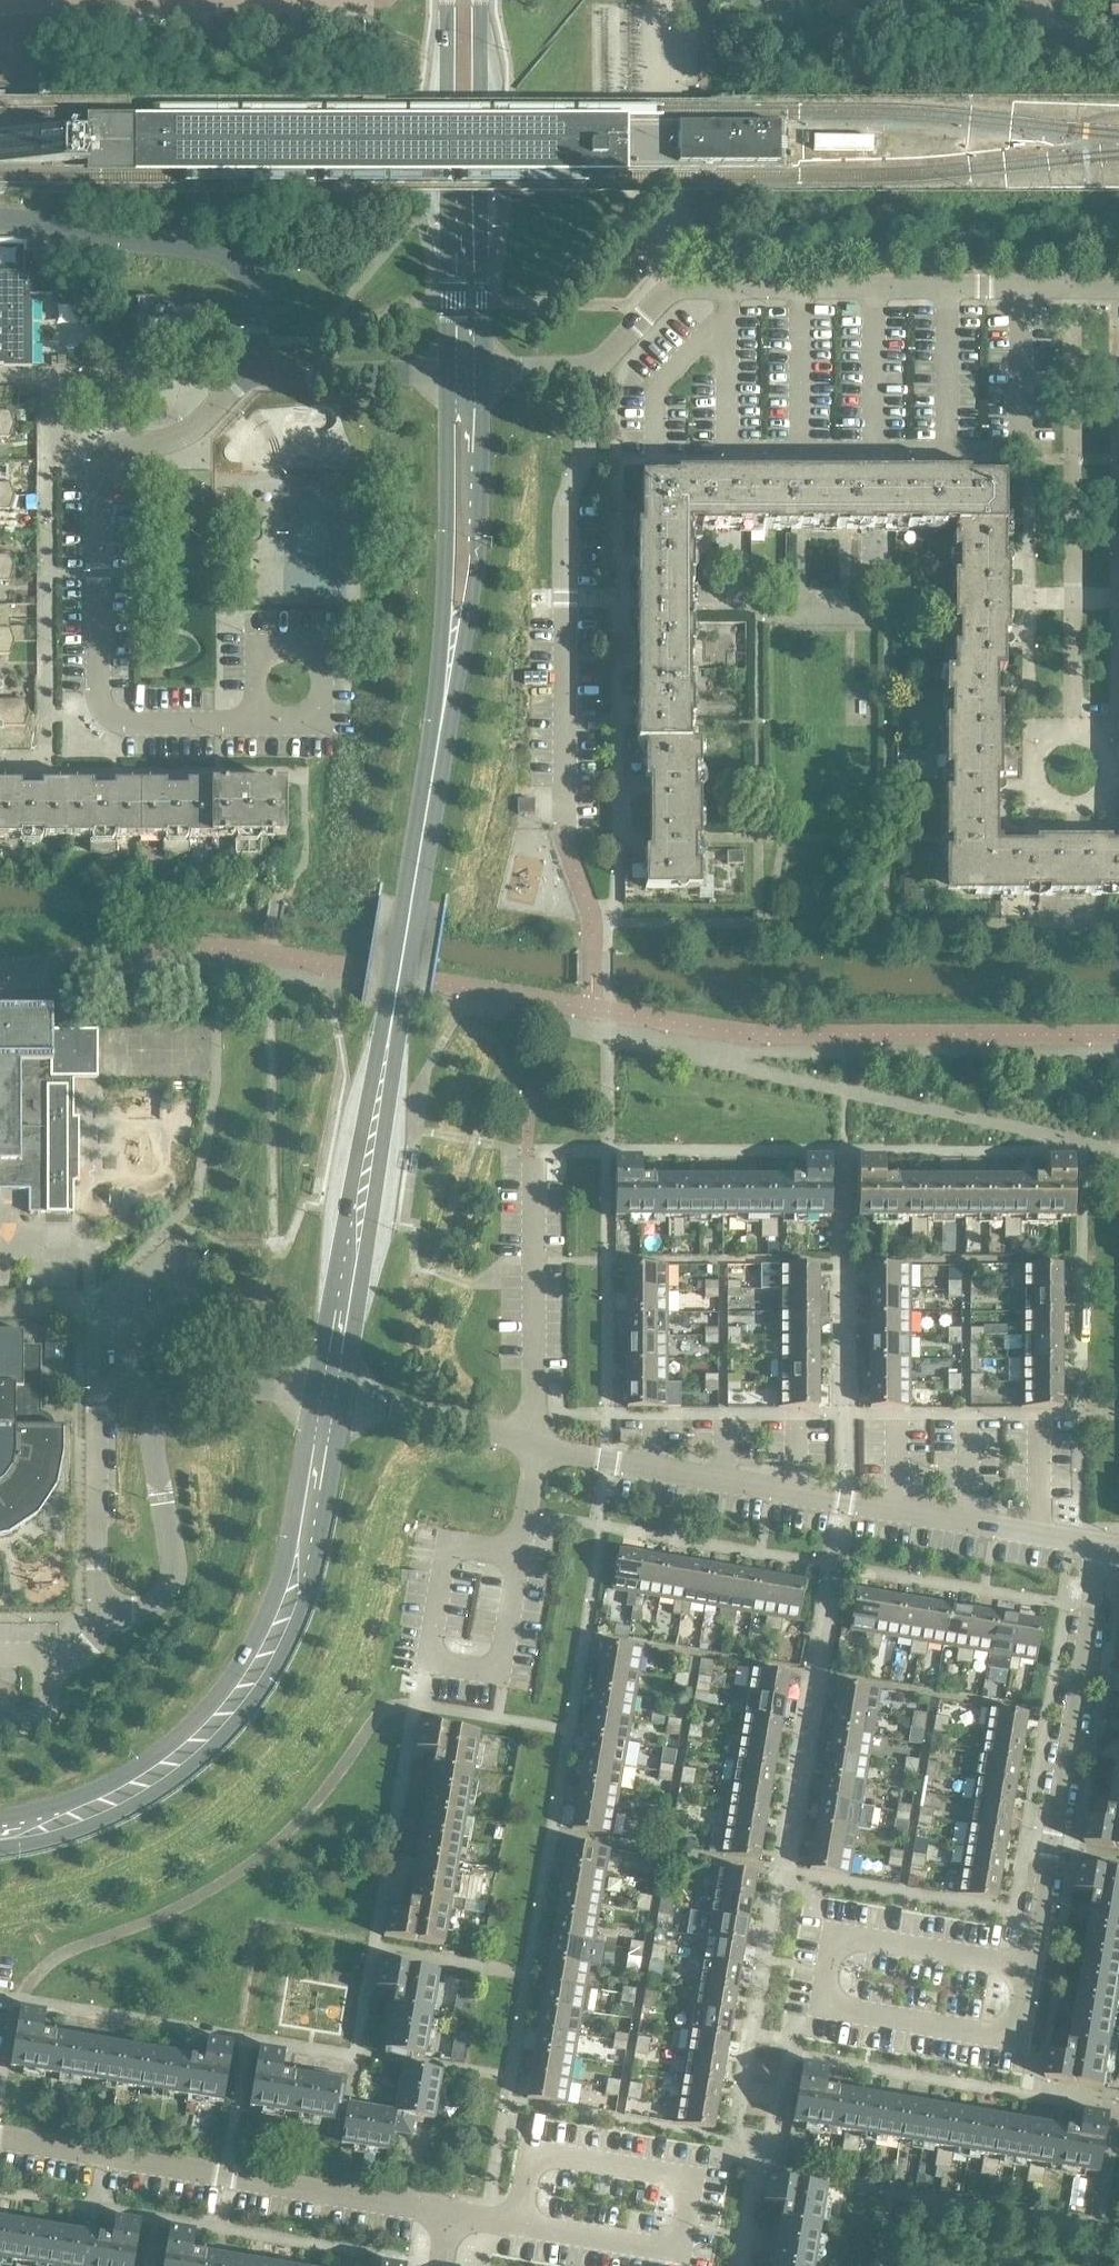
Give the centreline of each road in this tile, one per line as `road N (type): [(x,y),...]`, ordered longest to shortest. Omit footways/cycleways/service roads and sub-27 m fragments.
road 1 (tertiary): [(334,1398),(443,717)]
road 2 (residential): [(334,1398),(205,1377),(168,1400),(154,1433),(176,1577),(152,1610),(117,1618),(98,1572),(95,1398)]
road 3 (tertiary): [(0,1837),(53,1828),(111,1806),(195,1752),(230,1716),(290,1628),(334,1398)]
road 4 (residential): [(1102,1552),(537,1450)]
road 5 (residential): [(585,372),(660,307),(717,279),(1118,283)]
road 6 (residential): [(565,840),(566,509),(589,447),(585,372)]
road 7 (residential): [(451,2214),(0,2139)]
road 8 (residential): [(261,724),(148,725),(114,720),(106,706),(103,453)]
road 9 (residential): [(1034,1923),(1102,1552)]
road 10 (tertiary): [(448,0),(449,373)]
road 11 (tertiary): [(480,373),(480,0)]
road 12 (residential): [(257,370),(260,286),(248,259),(228,249),(0,221)]
road 13 (tertiary): [(443,717),(476,572),(480,373)]
road 14 (tertiary): [(449,373),(443,717)]
road 15 (residential): [(537,1450),(532,1148)]
road 16 (residential): [(537,1450),(334,1398)]
road 17 (residential): [(261,724),(263,672),(275,653),(305,653),(324,666),(318,724),(303,724)]
road 18 (residential): [(95,1398),(196,1293),(162,1258)]
road 19 (residential): [(257,370),(449,373)]
road 20 (residential): [(103,453),(214,414),(257,370)]
road 21 (residential): [(95,1398),(101,1317),(162,1258)]
road 22 (residential): [(375,1),(227,1)]
road 23 (residential): [(145,3),(0,8)]

